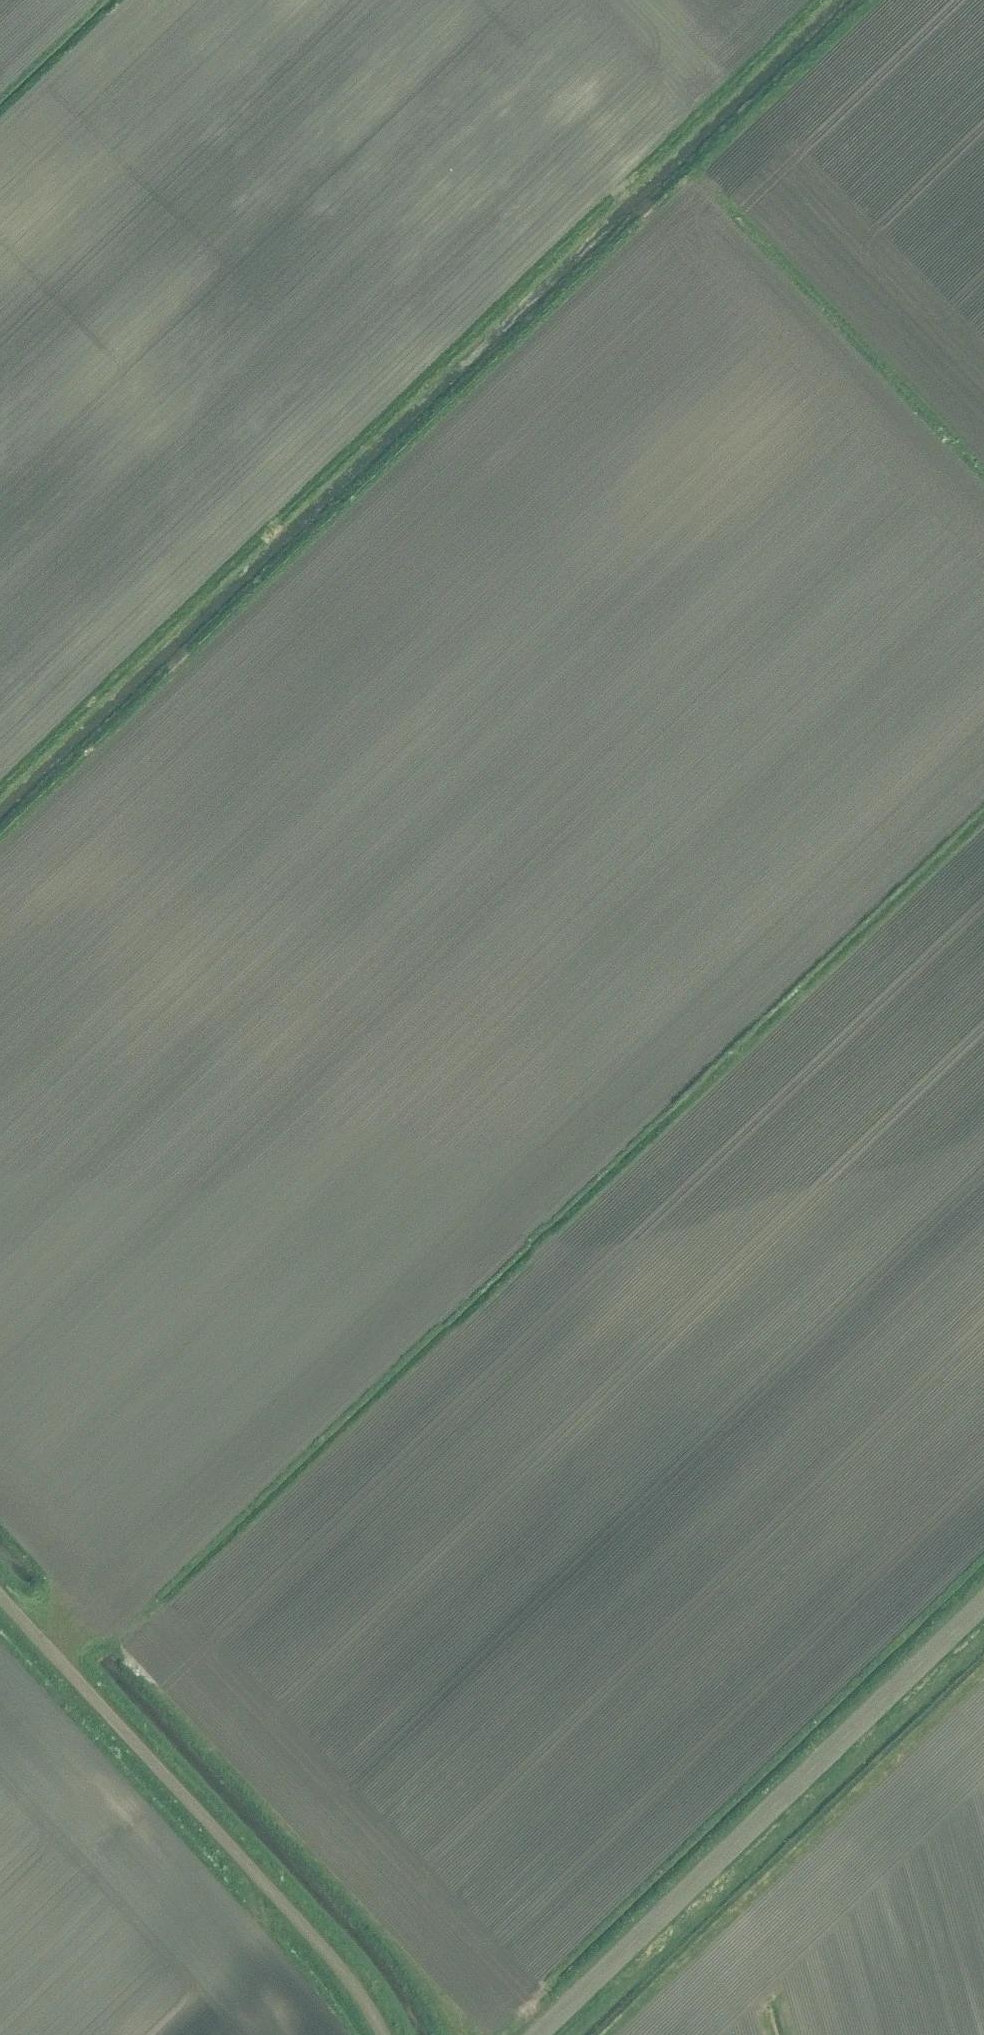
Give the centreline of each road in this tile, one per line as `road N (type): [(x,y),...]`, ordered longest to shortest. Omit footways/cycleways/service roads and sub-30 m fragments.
road 1 (tertiary): [(536,2034),(983,1604)]
road 2 (unclassified): [(381,2034),(365,2003),(0,1600)]

